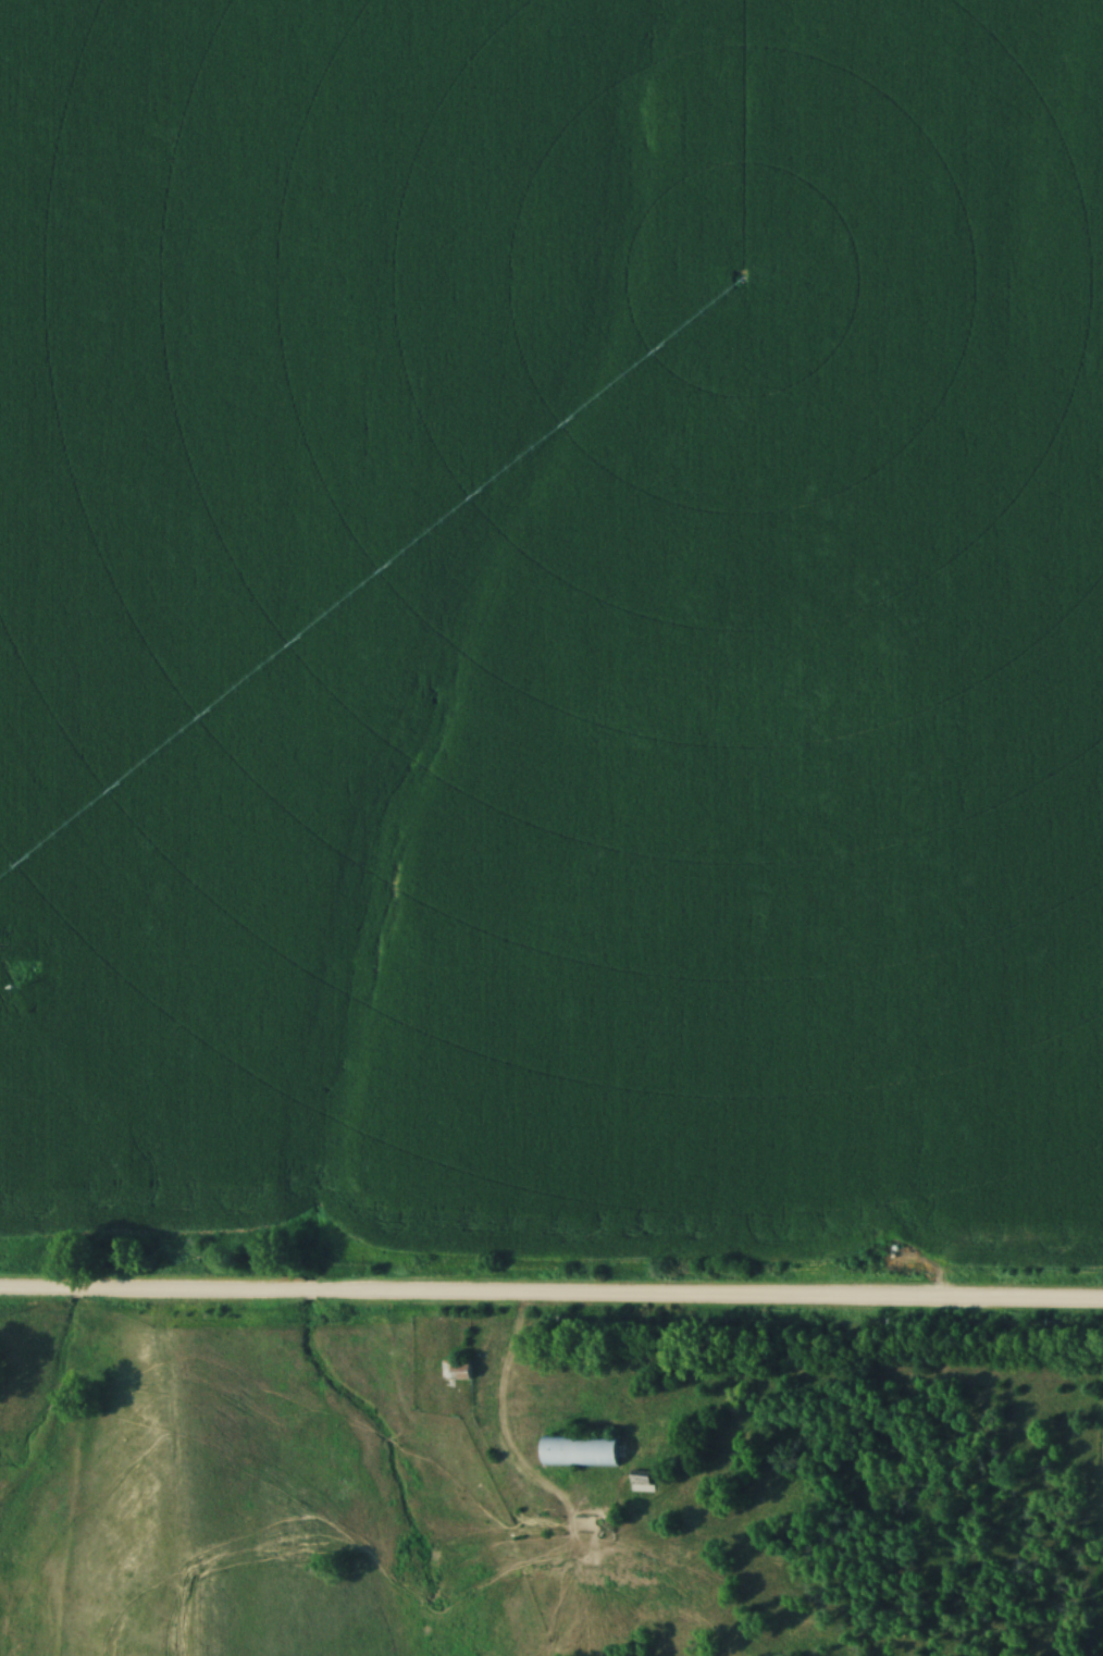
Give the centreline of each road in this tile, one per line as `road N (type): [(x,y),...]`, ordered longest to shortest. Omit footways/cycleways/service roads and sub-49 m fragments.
road 1 (tertiary): [(0,1291),(1102,1306)]

